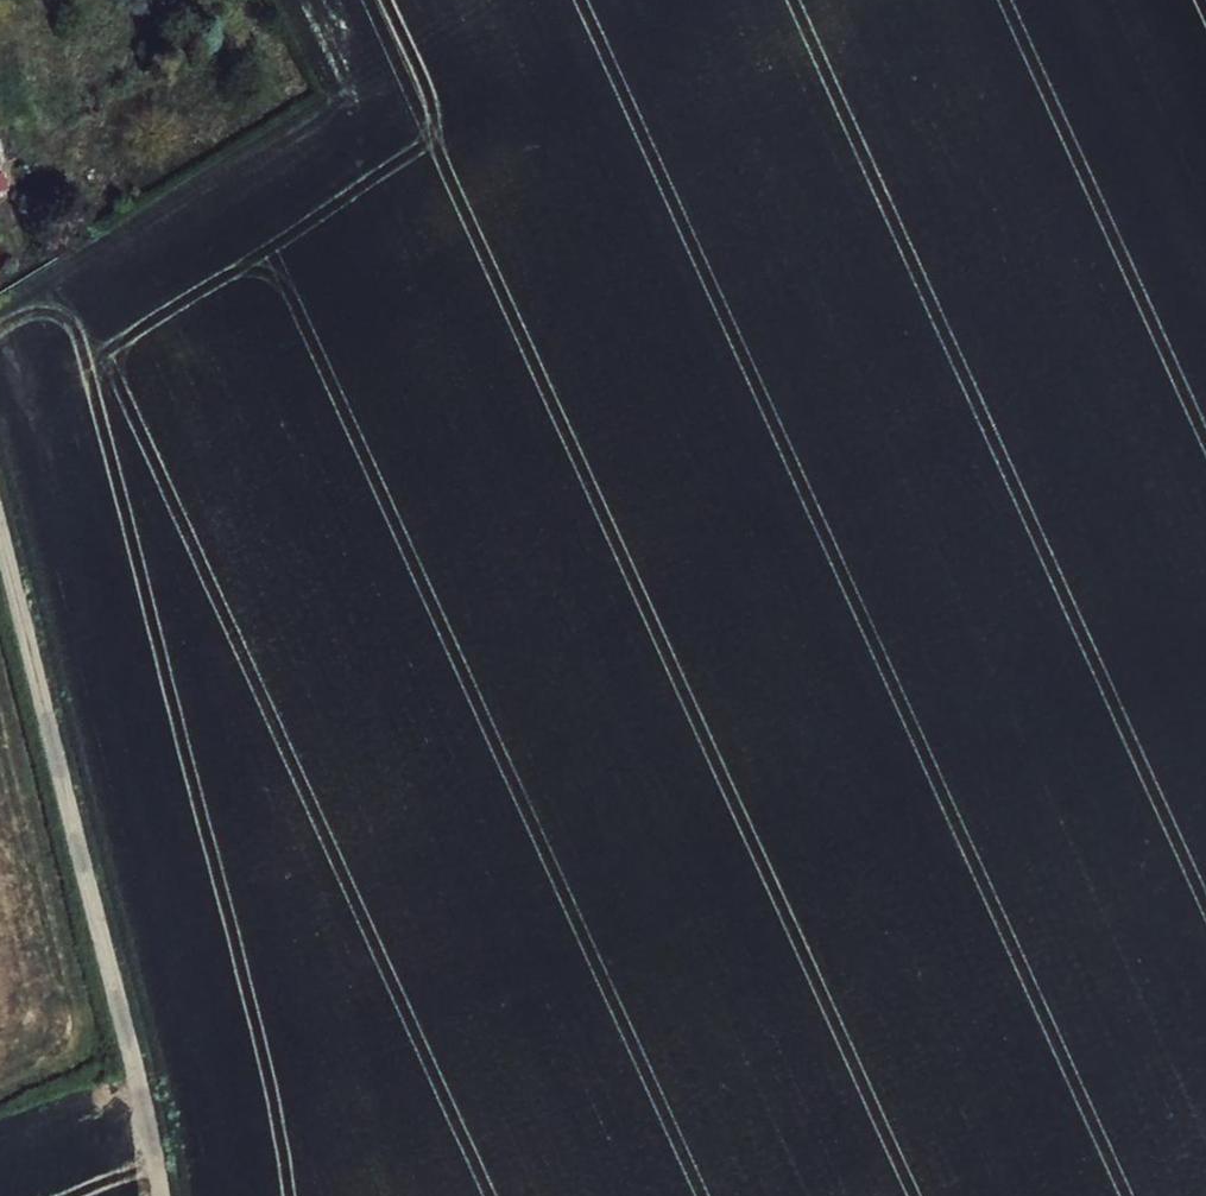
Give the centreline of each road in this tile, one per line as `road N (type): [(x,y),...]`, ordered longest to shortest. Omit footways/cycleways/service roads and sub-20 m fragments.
road 1 (unclassified): [(160,1195),(0,534)]

